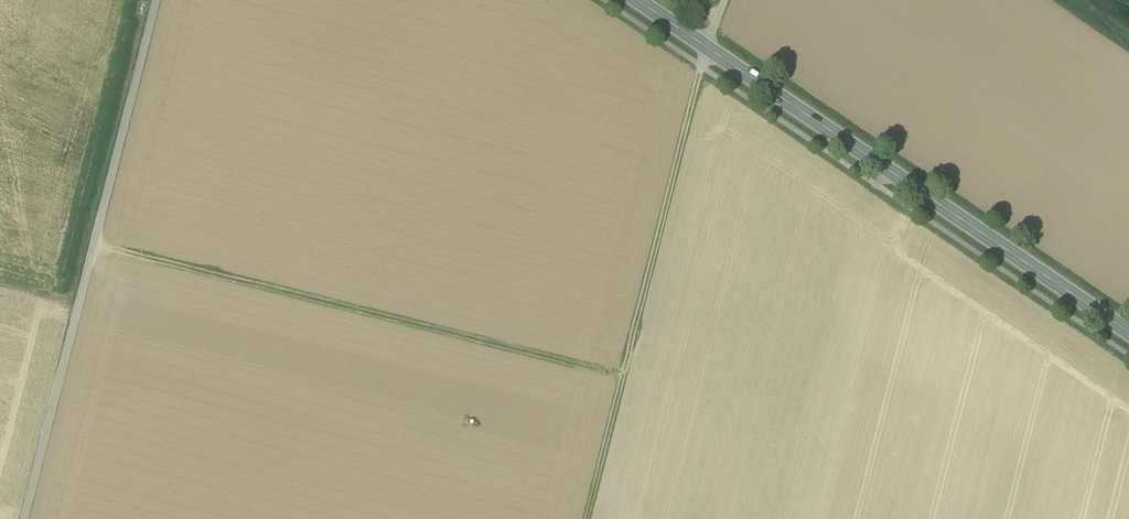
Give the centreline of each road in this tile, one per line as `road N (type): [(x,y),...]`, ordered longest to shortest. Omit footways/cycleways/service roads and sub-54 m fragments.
road 1 (primary): [(635,0),(1128,333)]
road 2 (track): [(95,244),(622,377)]
road 3 (track): [(586,518),(726,0)]
road 4 (track): [(24,518),(157,0)]

